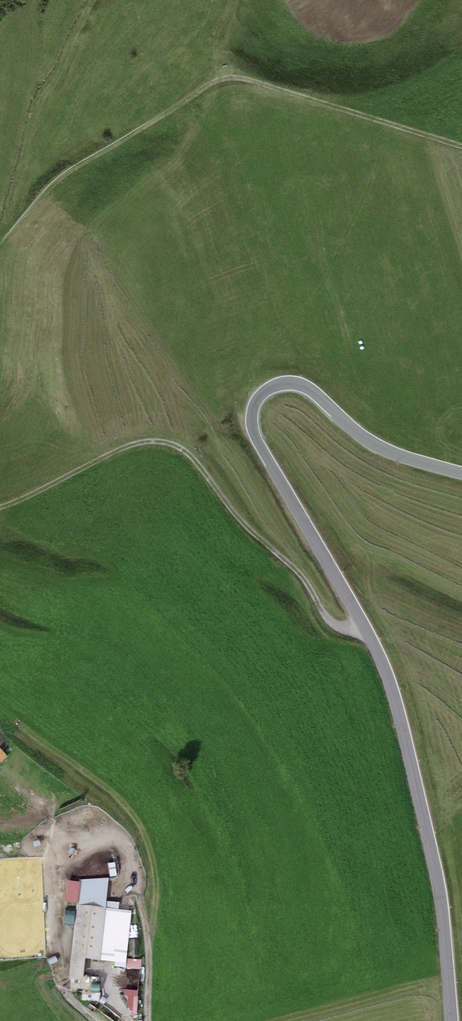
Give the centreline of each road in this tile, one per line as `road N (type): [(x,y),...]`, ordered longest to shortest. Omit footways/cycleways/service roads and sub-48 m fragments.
road 1 (unclassified): [(461,474),(385,453),(297,385),(263,392),(253,407),(256,439),(389,681),(431,847),(453,1020)]
road 2 (track): [(461,147),(232,77),(67,172),(2,243)]
road 3 (track): [(0,504),(141,442),(179,446),(309,585),(324,616),(341,628),(366,629)]
road 4 (track): [(93,1020),(67,996),(57,968),(56,875),(105,851),(125,854),(148,930)]
road 5 (track): [(148,930),(153,874),(140,827),(105,786),(0,709)]

